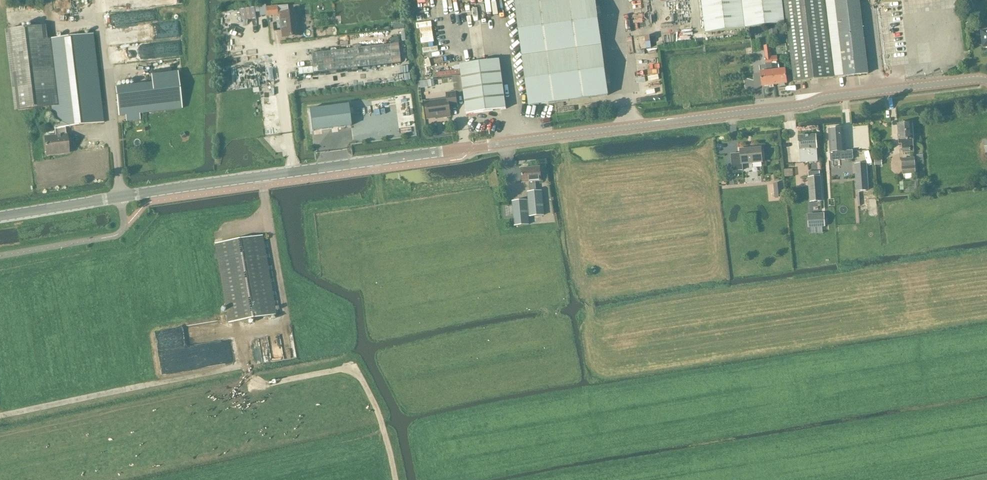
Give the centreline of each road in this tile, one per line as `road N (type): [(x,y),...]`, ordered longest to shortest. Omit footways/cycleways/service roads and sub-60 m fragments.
road 1 (tertiary): [(0,216),(986,81)]
road 2 (track): [(285,325),(243,333),(254,386),(353,367),(378,413),(396,479)]
road 3 (track): [(248,364),(0,416)]

